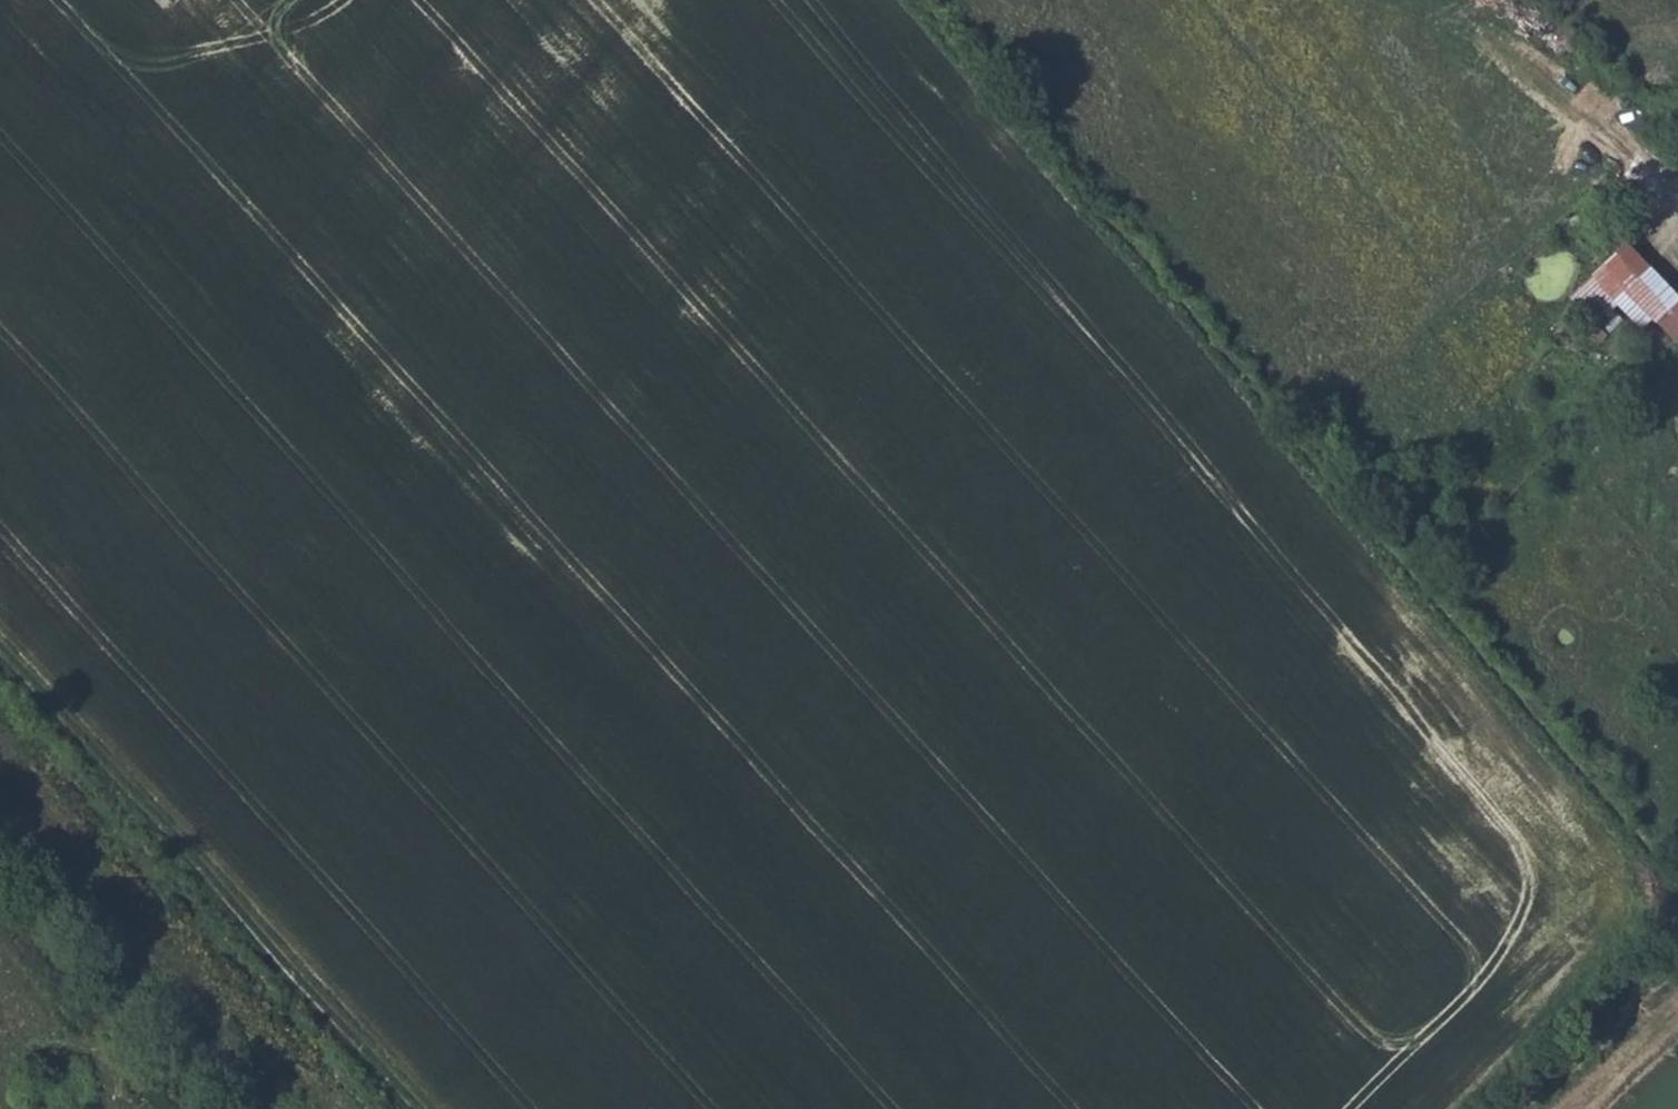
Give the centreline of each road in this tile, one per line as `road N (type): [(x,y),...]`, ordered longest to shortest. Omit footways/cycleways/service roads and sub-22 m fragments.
road 1 (track): [(0,670),(395,1108)]

